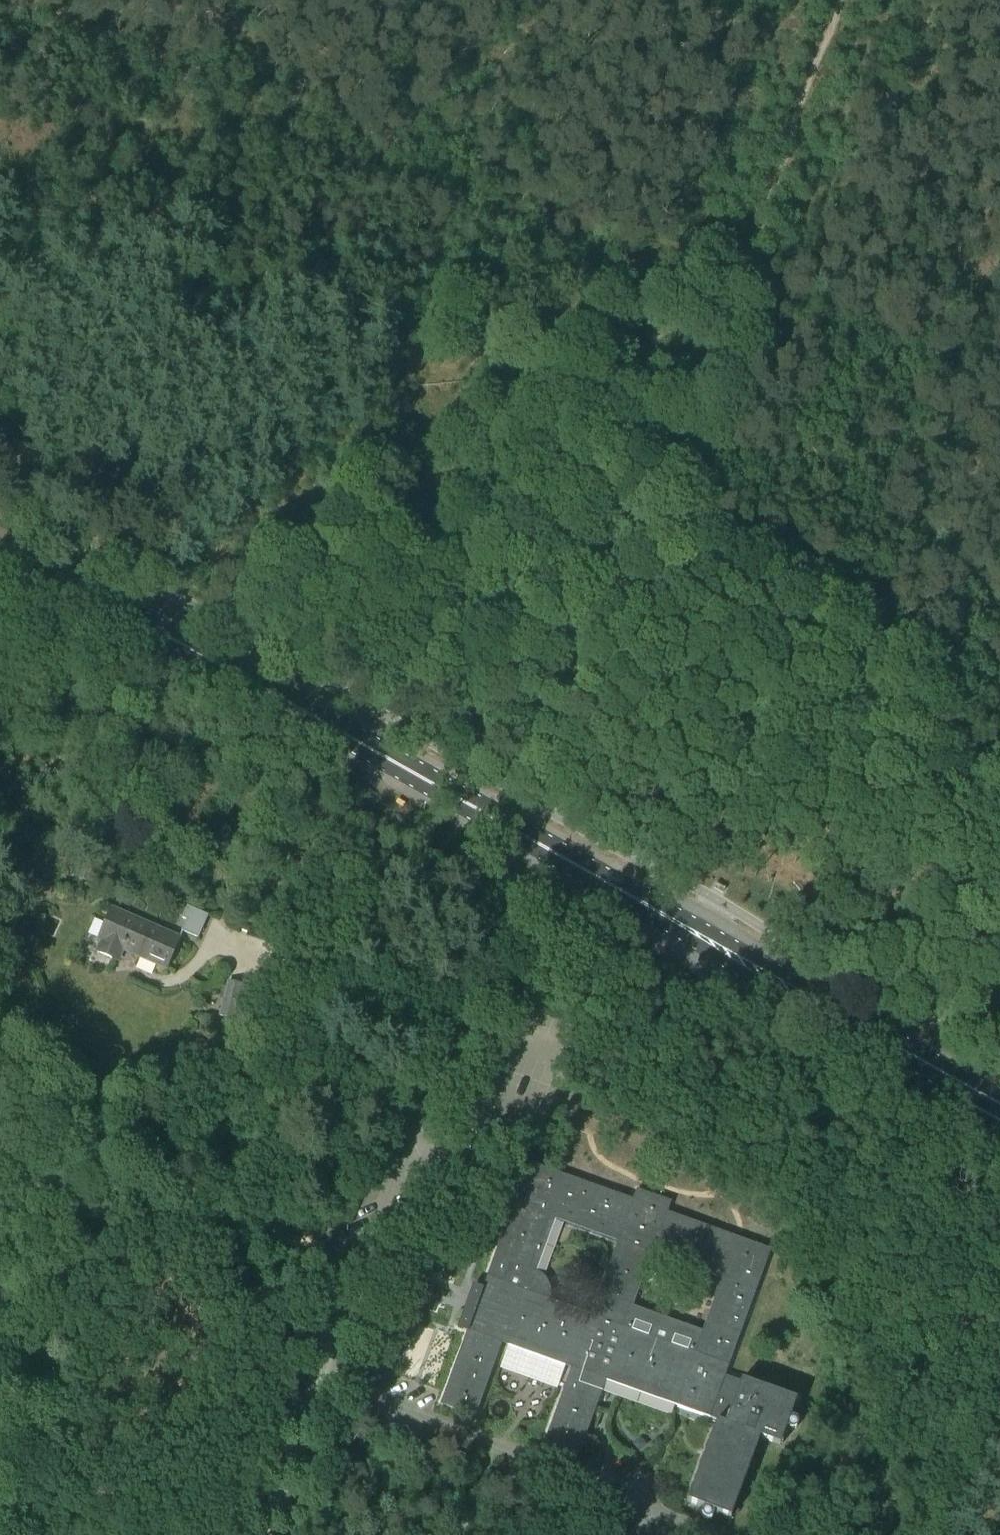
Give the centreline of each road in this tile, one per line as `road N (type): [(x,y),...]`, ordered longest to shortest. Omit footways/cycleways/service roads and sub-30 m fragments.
road 1 (primary): [(999,1108),(343,731),(135,620),(0,564)]
road 2 (track): [(523,834),(844,0)]
road 3 (track): [(259,1534),(320,1386)]

